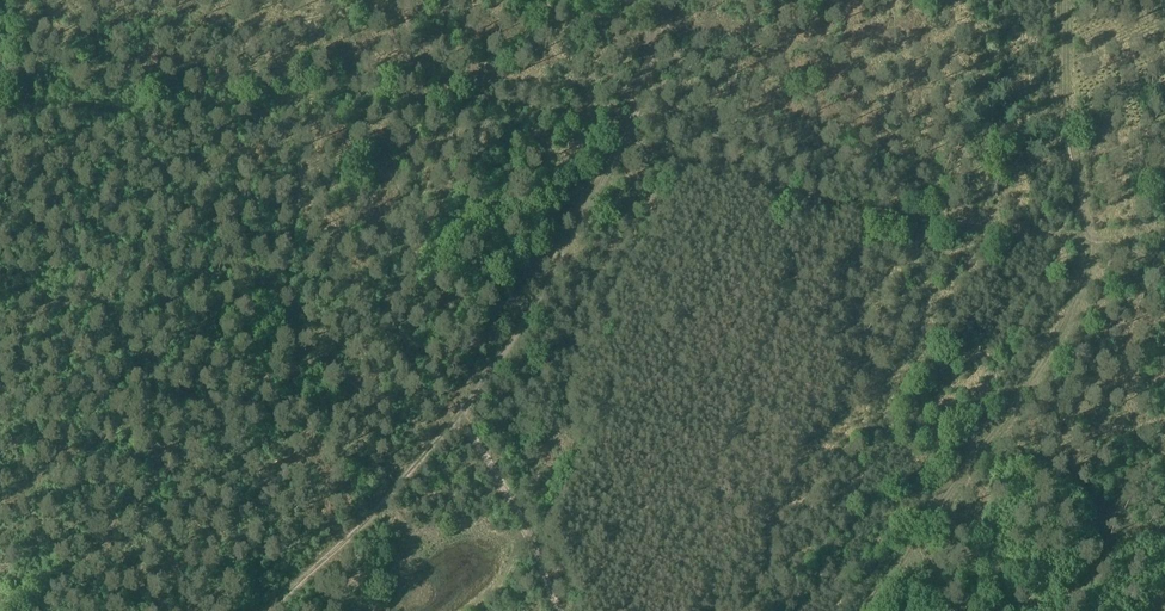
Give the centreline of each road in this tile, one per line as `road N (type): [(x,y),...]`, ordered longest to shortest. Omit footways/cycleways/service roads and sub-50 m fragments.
road 1 (track): [(0,97),(123,106),(466,98),(537,112),(644,153),(873,209),(1098,239),(1164,279)]
road 2 (track): [(260,610),(344,541),(454,425),(515,332),(624,139),(640,78),(641,0)]
road 3 (track): [(871,610),(902,550),(1013,400),(1084,269),(1086,238),(1063,165),(1053,0)]
road 4 (track): [(551,610),(465,408)]

